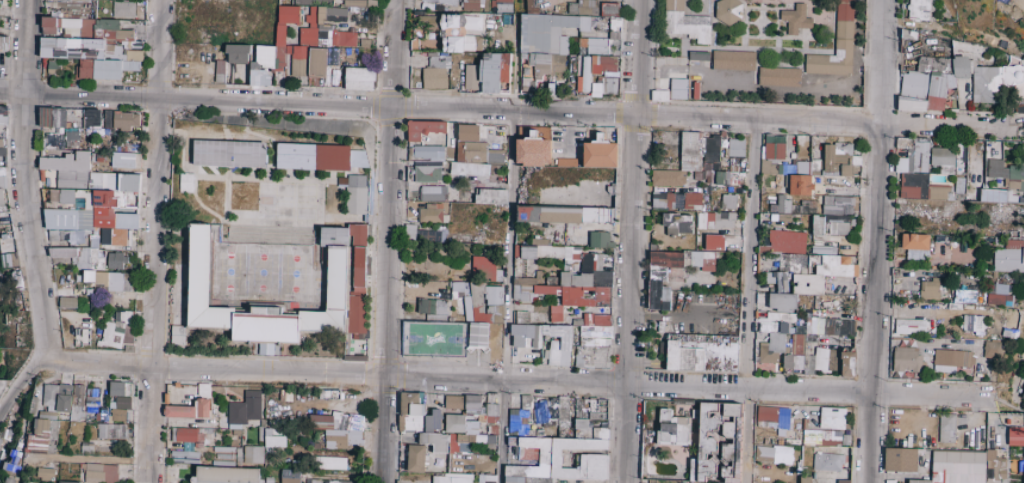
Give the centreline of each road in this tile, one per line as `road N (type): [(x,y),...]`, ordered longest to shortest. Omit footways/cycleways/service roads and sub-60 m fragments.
road 1 (residential): [(640,0),(622,482)]
road 2 (residential): [(394,0),(377,482)]
road 3 (residential): [(160,0),(146,482)]
road 4 (residential): [(48,359),(20,170),(26,0)]

